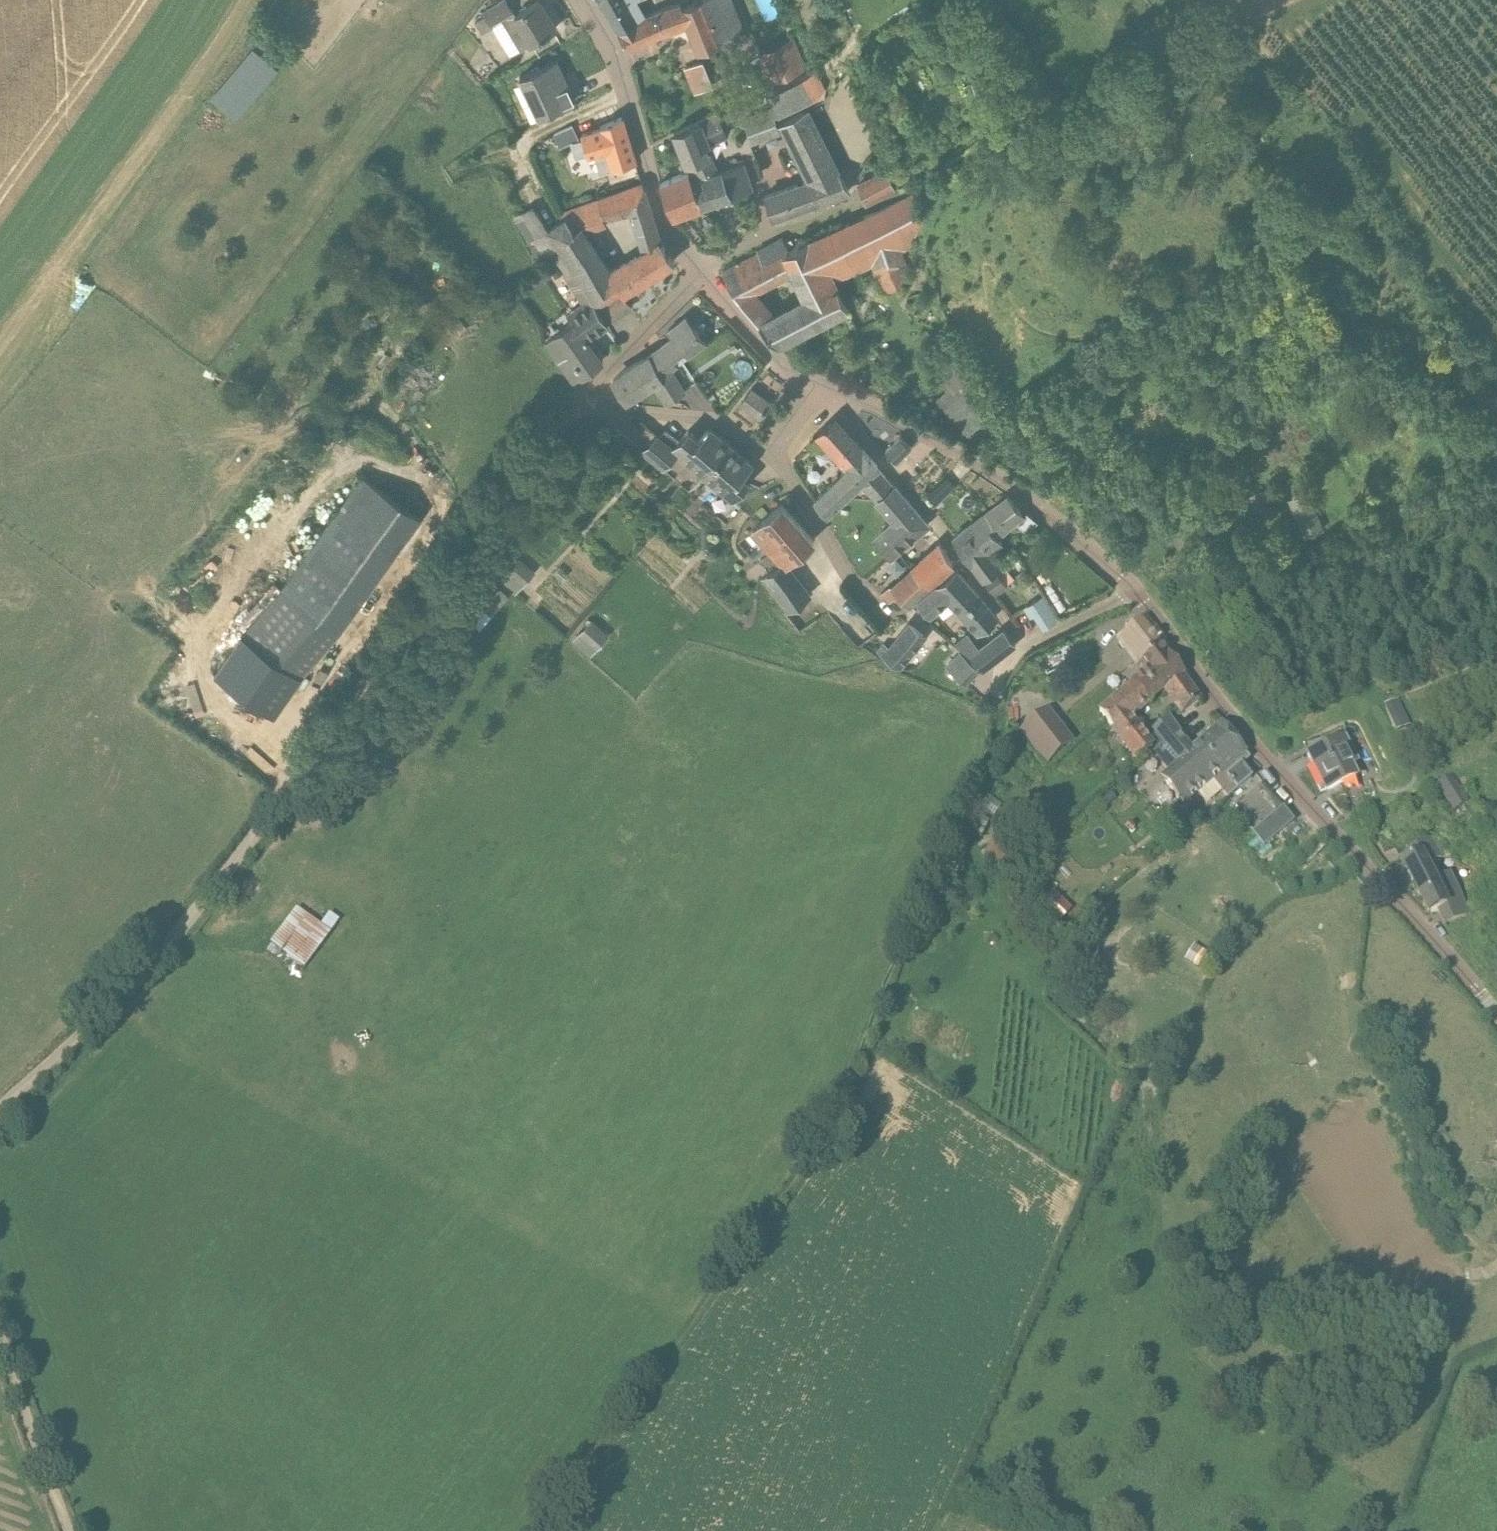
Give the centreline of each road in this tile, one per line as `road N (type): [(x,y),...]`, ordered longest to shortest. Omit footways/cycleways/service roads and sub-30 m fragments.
road 1 (unclassified): [(0,1108),(187,921),(583,401)]
road 2 (residential): [(1483,993),(1262,752),(1134,590)]
road 3 (track): [(1172,17),(951,170),(859,212)]
road 4 (residential): [(1134,590),(982,466),(836,391)]
road 5 (residential): [(1026,645),(850,422),(836,391)]
road 6 (residential): [(703,274),(668,234),(615,51),(586,0)]
road 7 (residential): [(889,620),(855,583),(768,451)]
road 8 (unclassified): [(69,1530),(0,1334)]
road 9 (residential): [(768,451),(724,421),(583,401)]
road 10 (residential): [(703,274),(583,401)]
road 11 (residential): [(817,383),(783,366),(703,274)]
road 12 (residential): [(1026,645),(1134,590)]

